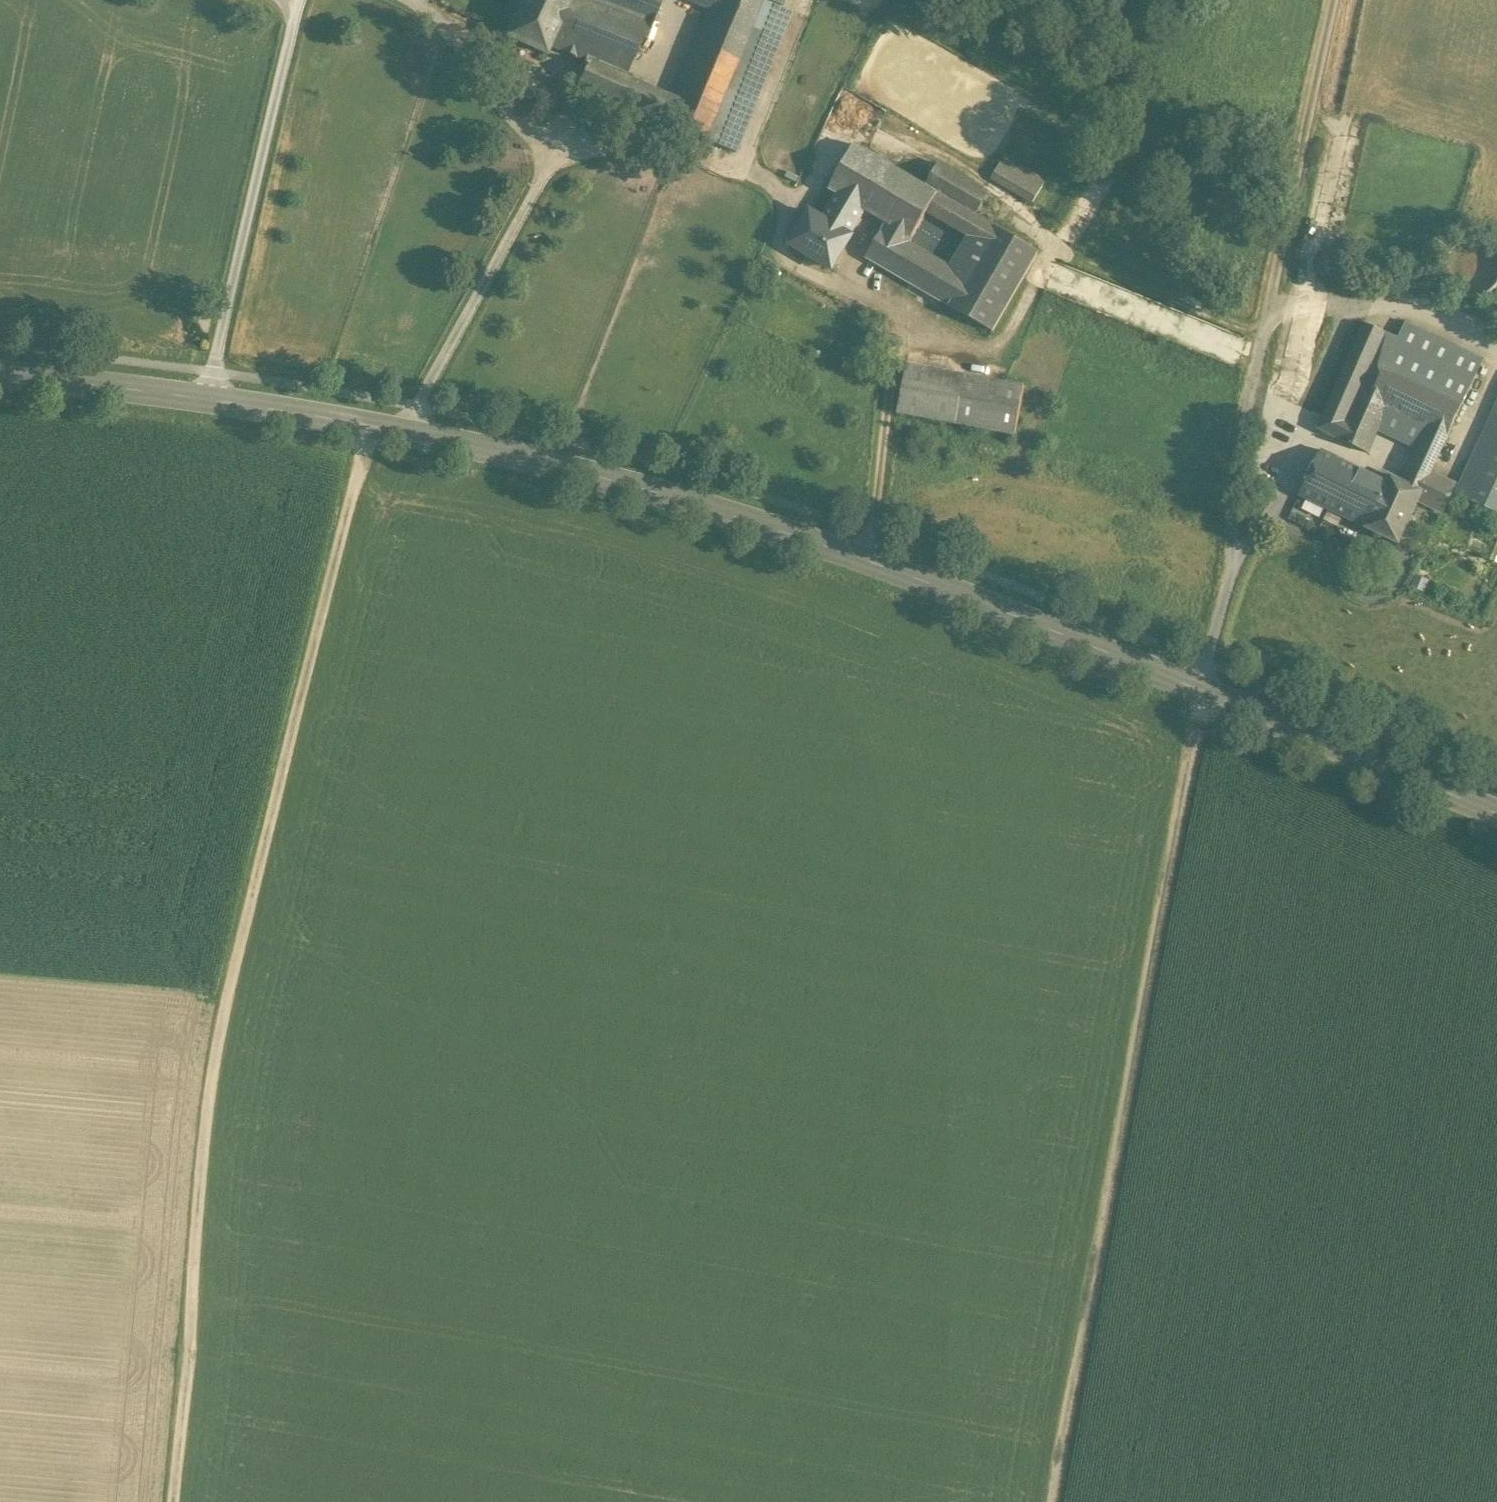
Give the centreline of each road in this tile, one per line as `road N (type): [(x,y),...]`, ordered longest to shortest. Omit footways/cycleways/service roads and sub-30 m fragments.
road 1 (secondary): [(0,378),(372,426),(622,486),(969,593),(1496,810)]
road 2 (track): [(177,1501),(212,1058),(372,426)]
road 3 (track): [(1205,688),(1056,1501)]
road 4 (track): [(302,0),(214,374)]

